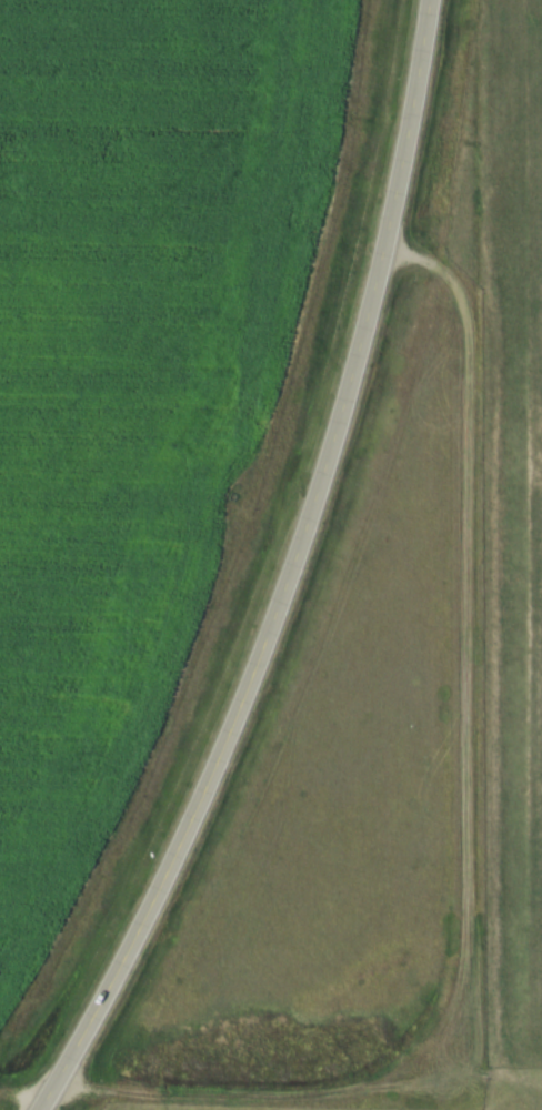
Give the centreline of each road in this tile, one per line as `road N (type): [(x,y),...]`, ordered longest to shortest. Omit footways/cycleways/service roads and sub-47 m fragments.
road 1 (primary): [(30,1109),(144,904),(254,655),(299,528),(369,276),(419,0)]
road 2 (track): [(526,1077),(483,299),(378,232)]
road 3 (track): [(541,1079),(0,1083)]

